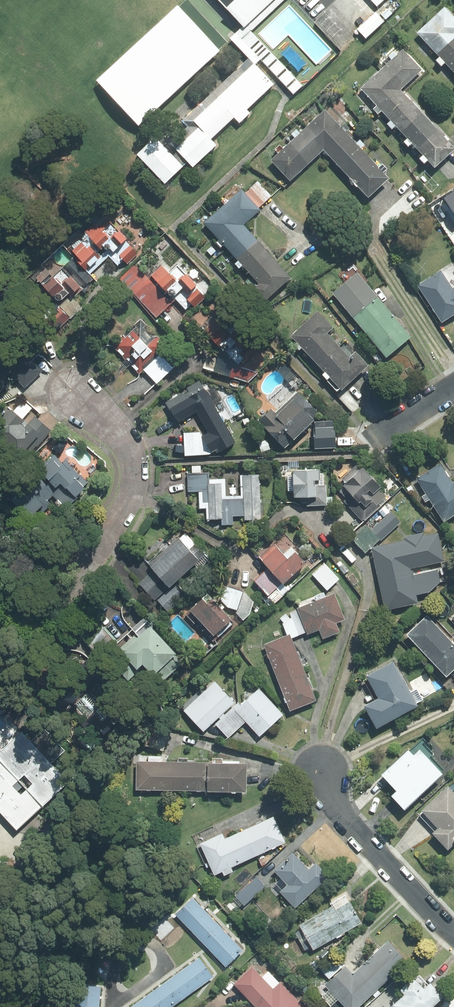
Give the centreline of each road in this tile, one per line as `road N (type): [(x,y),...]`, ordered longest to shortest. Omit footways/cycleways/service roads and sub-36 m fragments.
road 1 (residential): [(321,769),(341,812),(453,934)]
road 2 (residential): [(95,556),(127,505),(138,467),(121,433),(74,391)]
road 3 (residential): [(95,556),(76,595),(0,664)]
road 4 (residential): [(0,643),(95,556)]

